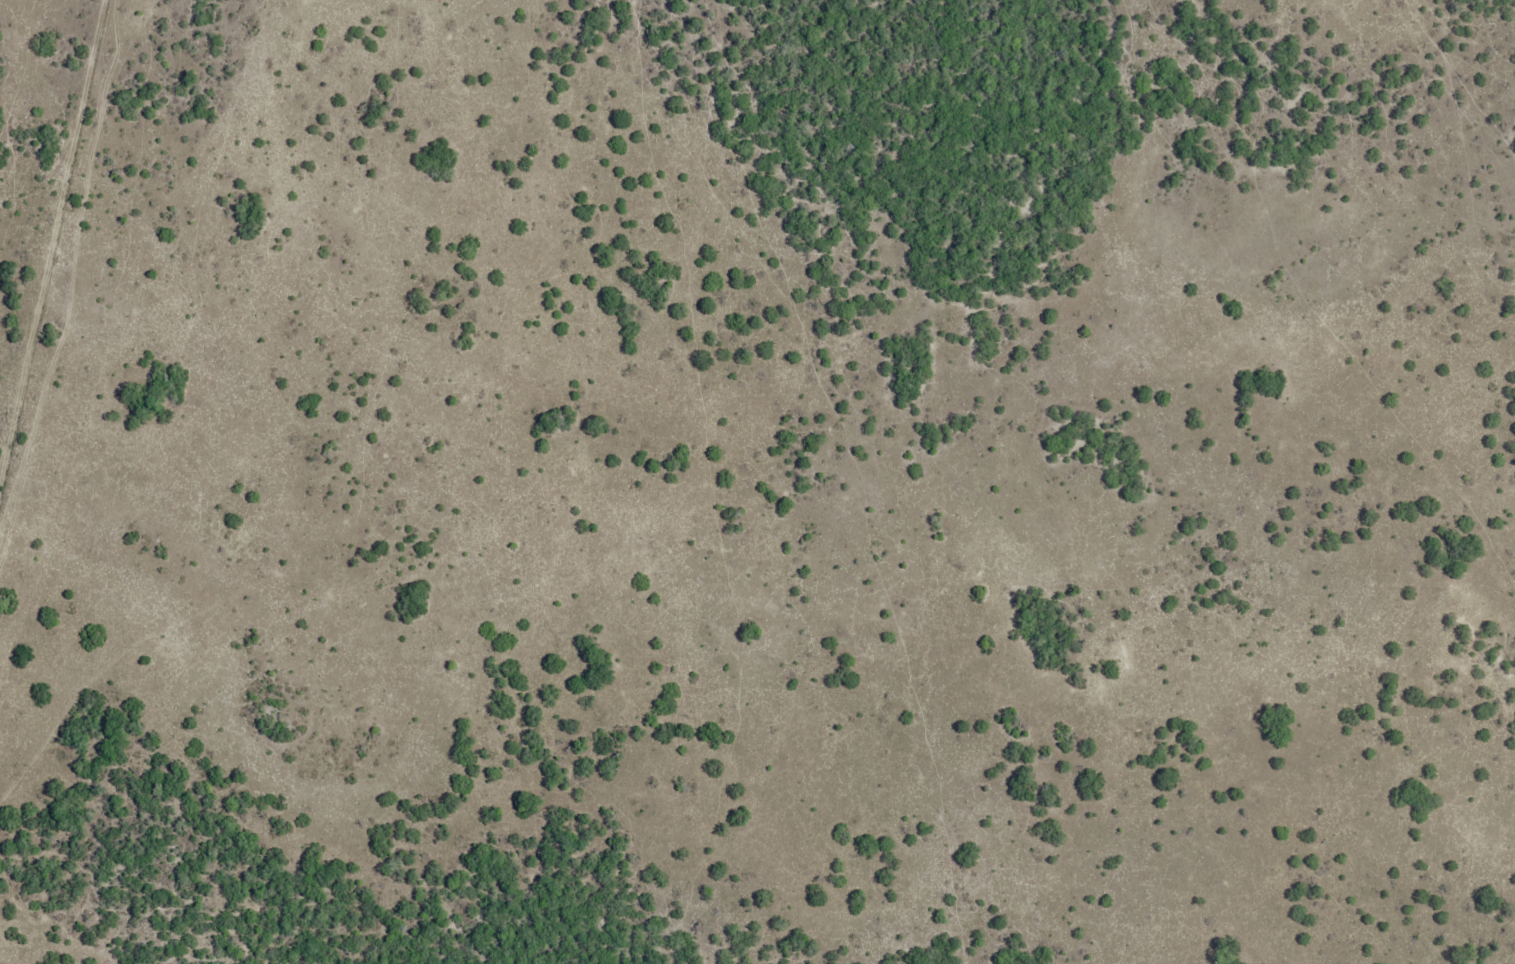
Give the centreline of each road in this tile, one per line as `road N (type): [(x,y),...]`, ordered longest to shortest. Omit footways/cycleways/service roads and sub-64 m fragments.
road 1 (residential): [(114,0),(0,543)]

